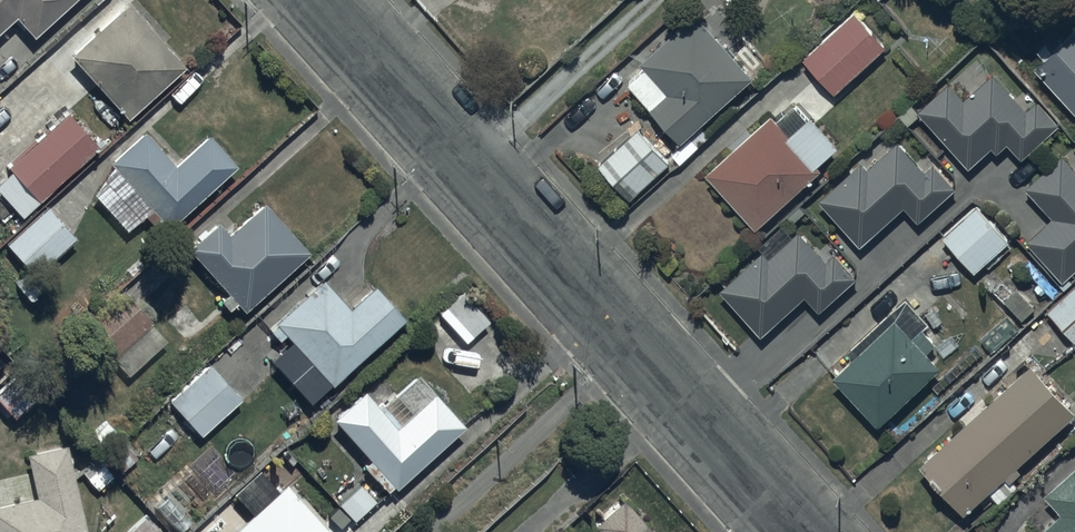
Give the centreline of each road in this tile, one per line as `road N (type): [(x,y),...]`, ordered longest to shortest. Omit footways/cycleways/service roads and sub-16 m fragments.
road 1 (residential): [(798,531),(318,0)]

